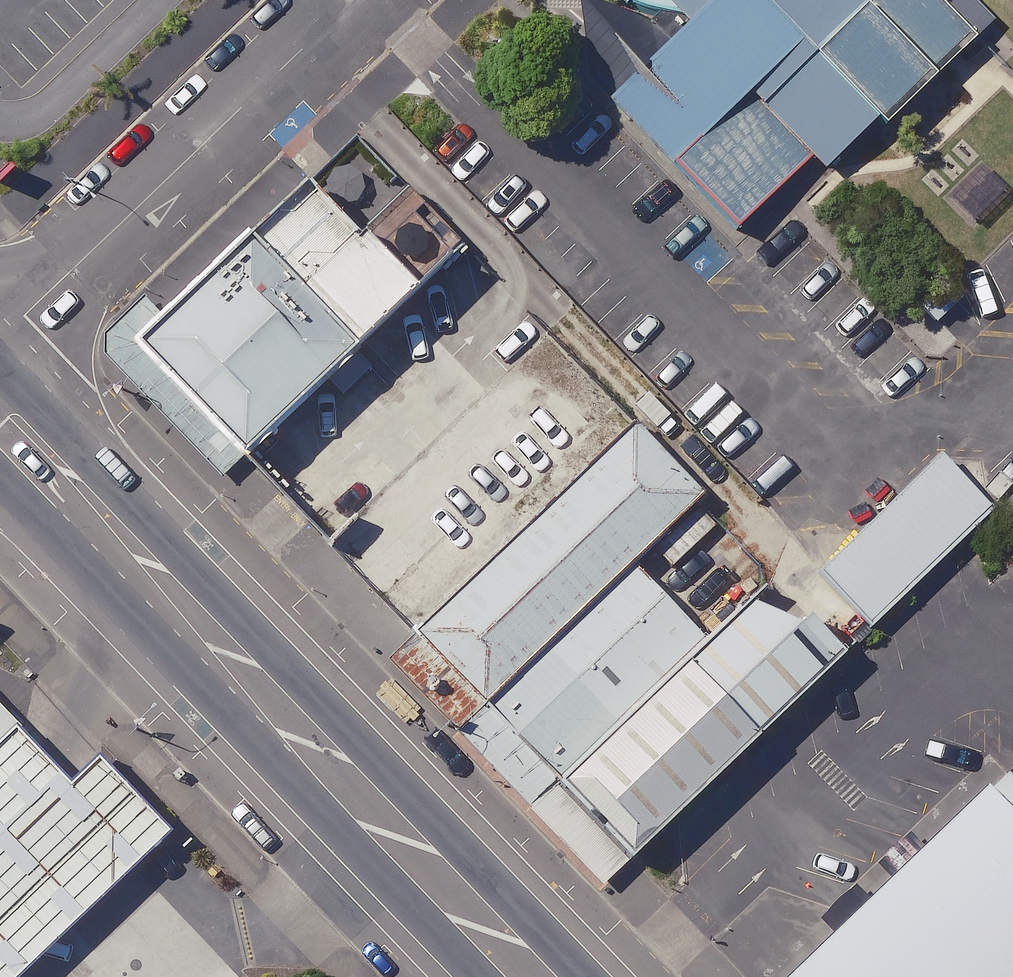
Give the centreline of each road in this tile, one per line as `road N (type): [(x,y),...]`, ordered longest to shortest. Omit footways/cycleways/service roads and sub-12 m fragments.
road 1 (secondary): [(530,976),(0,404)]
road 2 (unclassified): [(0,341),(353,0)]

